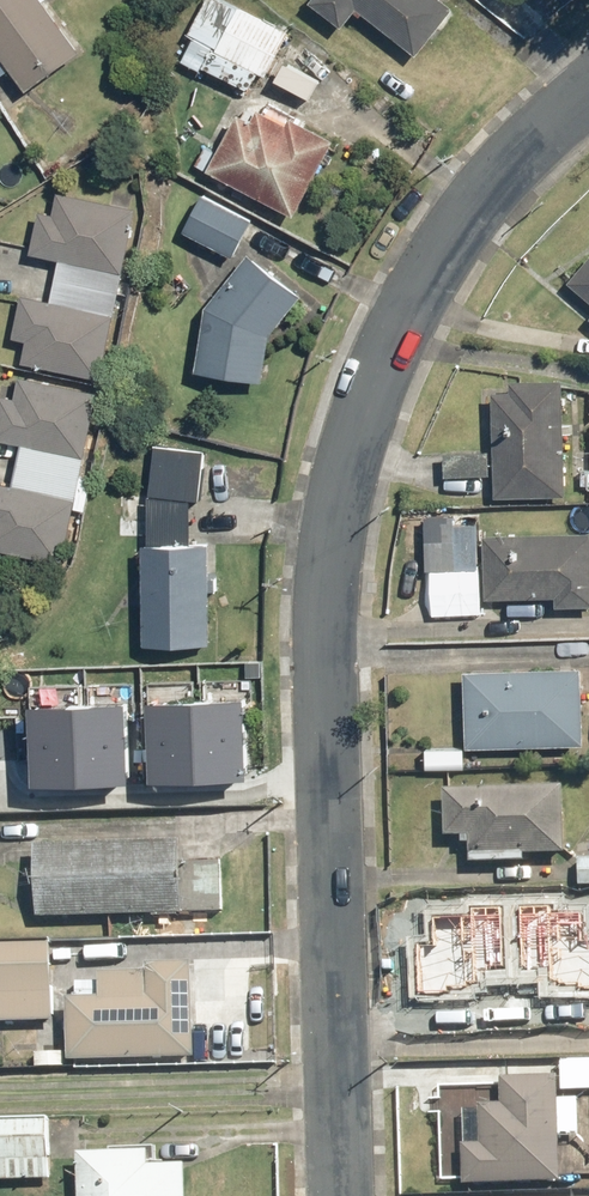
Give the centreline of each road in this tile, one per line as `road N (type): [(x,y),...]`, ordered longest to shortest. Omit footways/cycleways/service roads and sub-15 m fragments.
road 1 (tertiary): [(343,1195),(325,647),(332,518),(380,354),(493,168),(588,85)]

